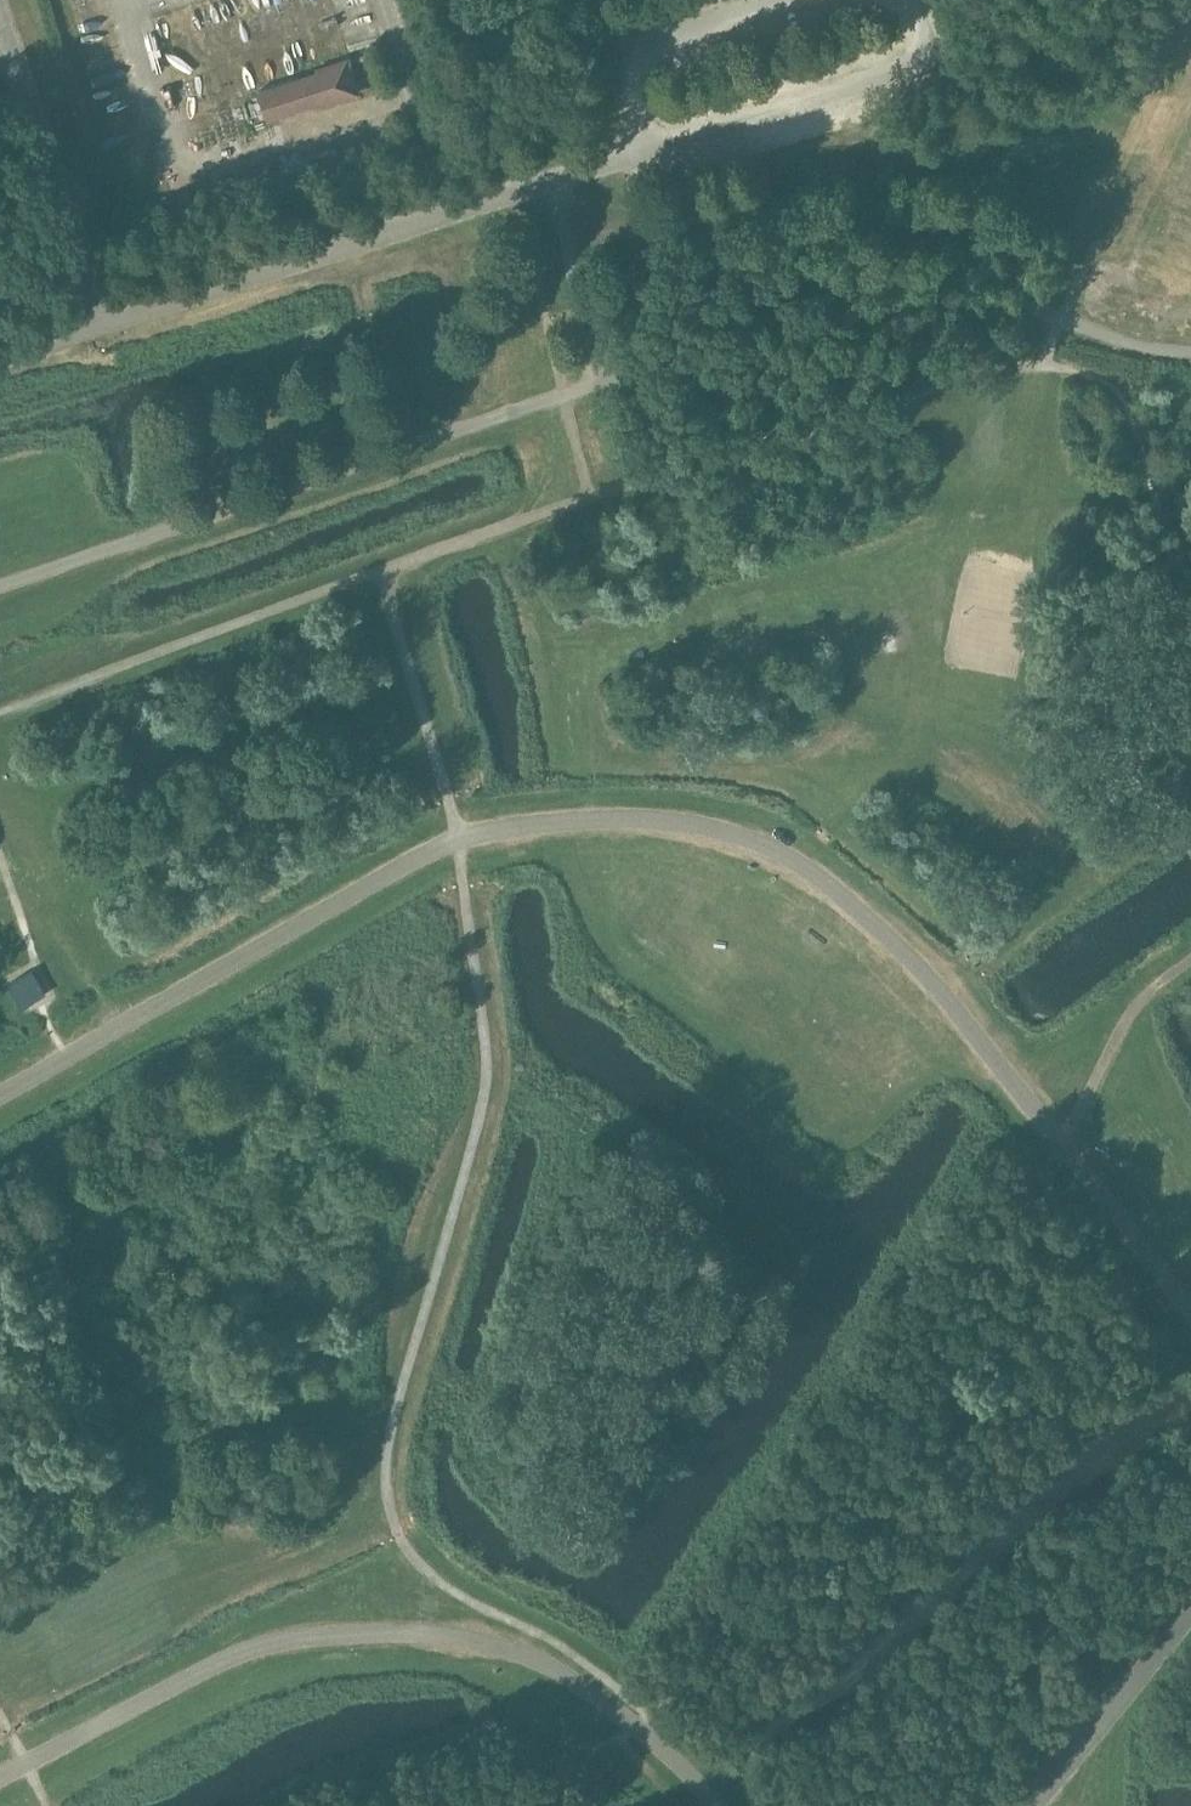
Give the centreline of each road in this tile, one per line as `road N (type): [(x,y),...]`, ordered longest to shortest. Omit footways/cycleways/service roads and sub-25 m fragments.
road 1 (residential): [(1027,1805),(1190,1612)]

